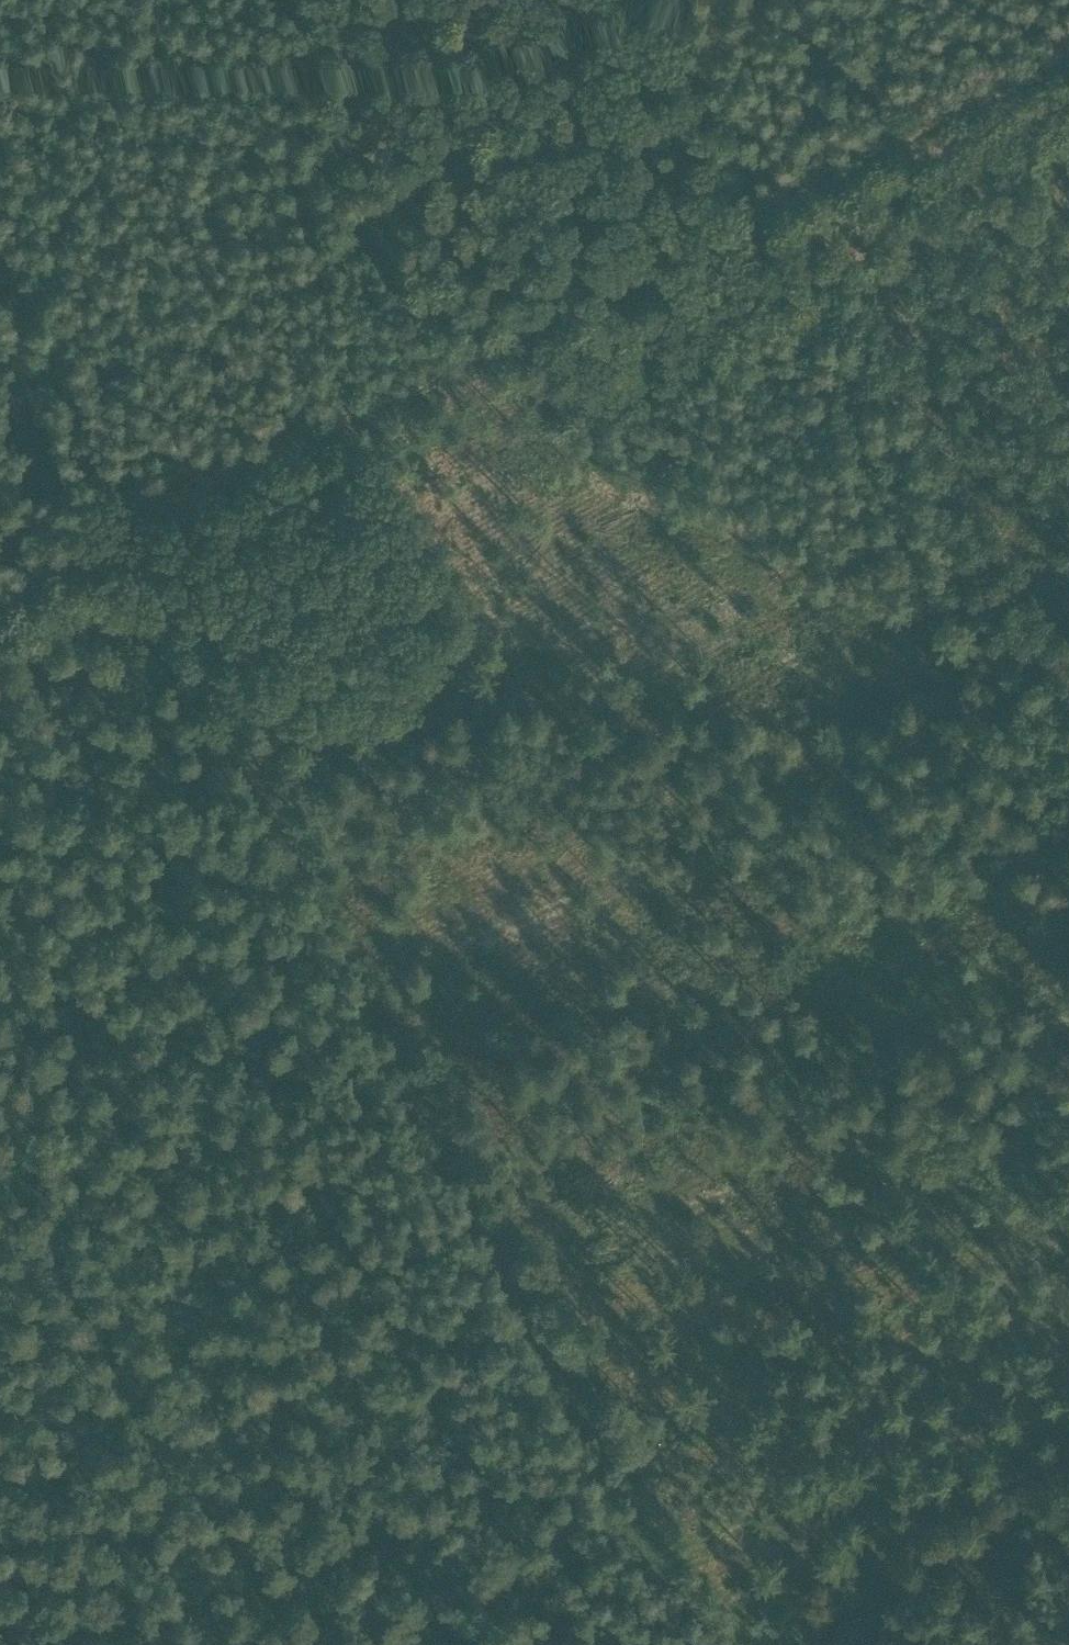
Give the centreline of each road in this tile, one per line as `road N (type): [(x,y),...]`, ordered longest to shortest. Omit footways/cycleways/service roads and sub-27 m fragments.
road 1 (track): [(0,561),(1068,37)]
road 2 (track): [(625,1644),(1068,1425)]

